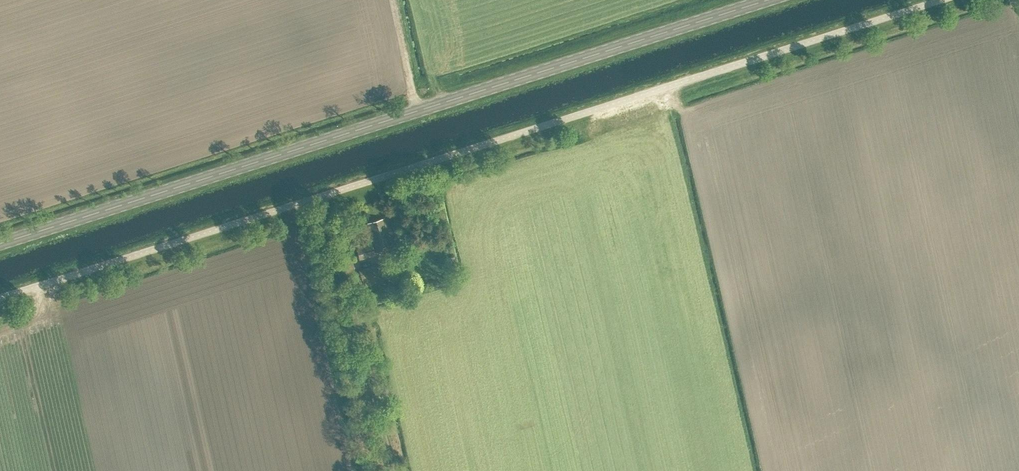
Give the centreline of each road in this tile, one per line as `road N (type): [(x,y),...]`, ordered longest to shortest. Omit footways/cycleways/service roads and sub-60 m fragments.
road 1 (unclassified): [(938,0),(0,298)]
road 2 (primary): [(0,243),(768,0)]
road 3 (track): [(391,470),(323,195)]

